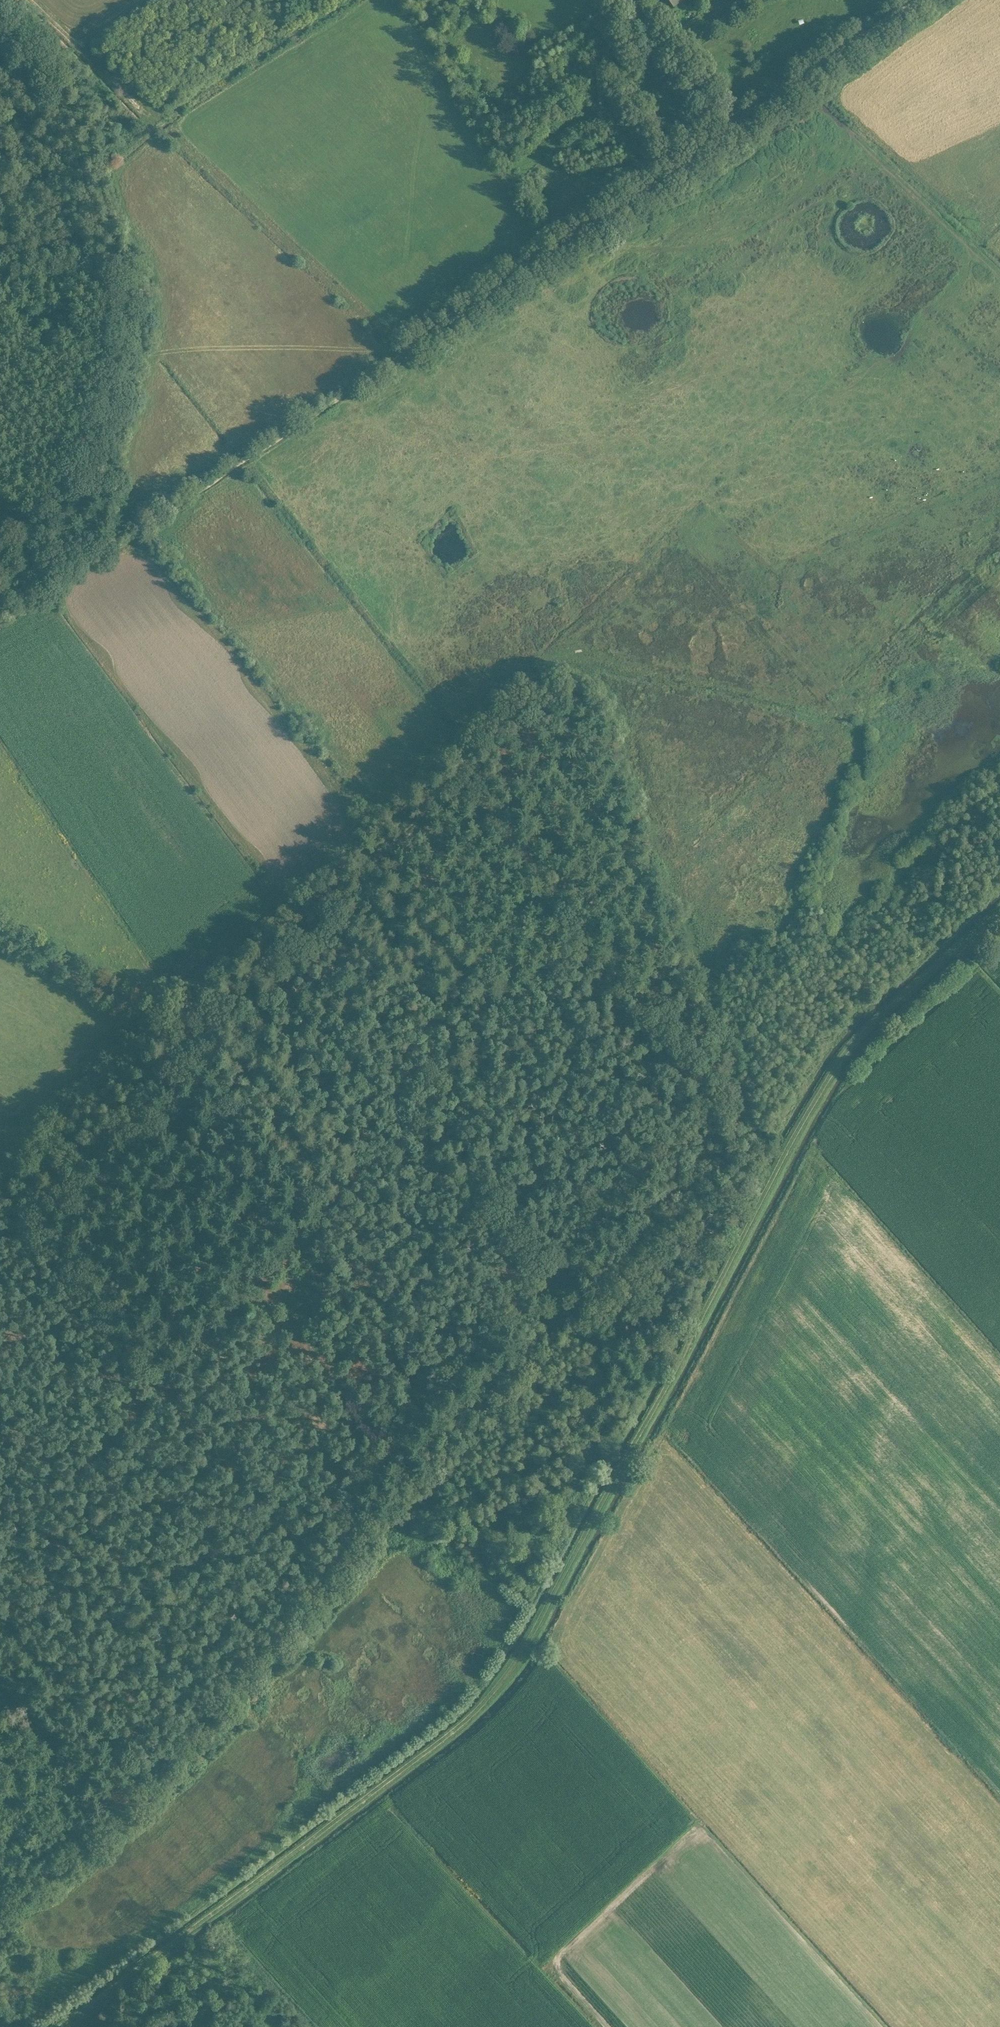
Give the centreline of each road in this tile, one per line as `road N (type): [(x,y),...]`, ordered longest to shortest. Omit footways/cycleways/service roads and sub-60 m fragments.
road 1 (track): [(0,618),(404,353),(913,0)]
road 2 (track): [(0,1175),(150,1020),(145,1010),(0,933)]

